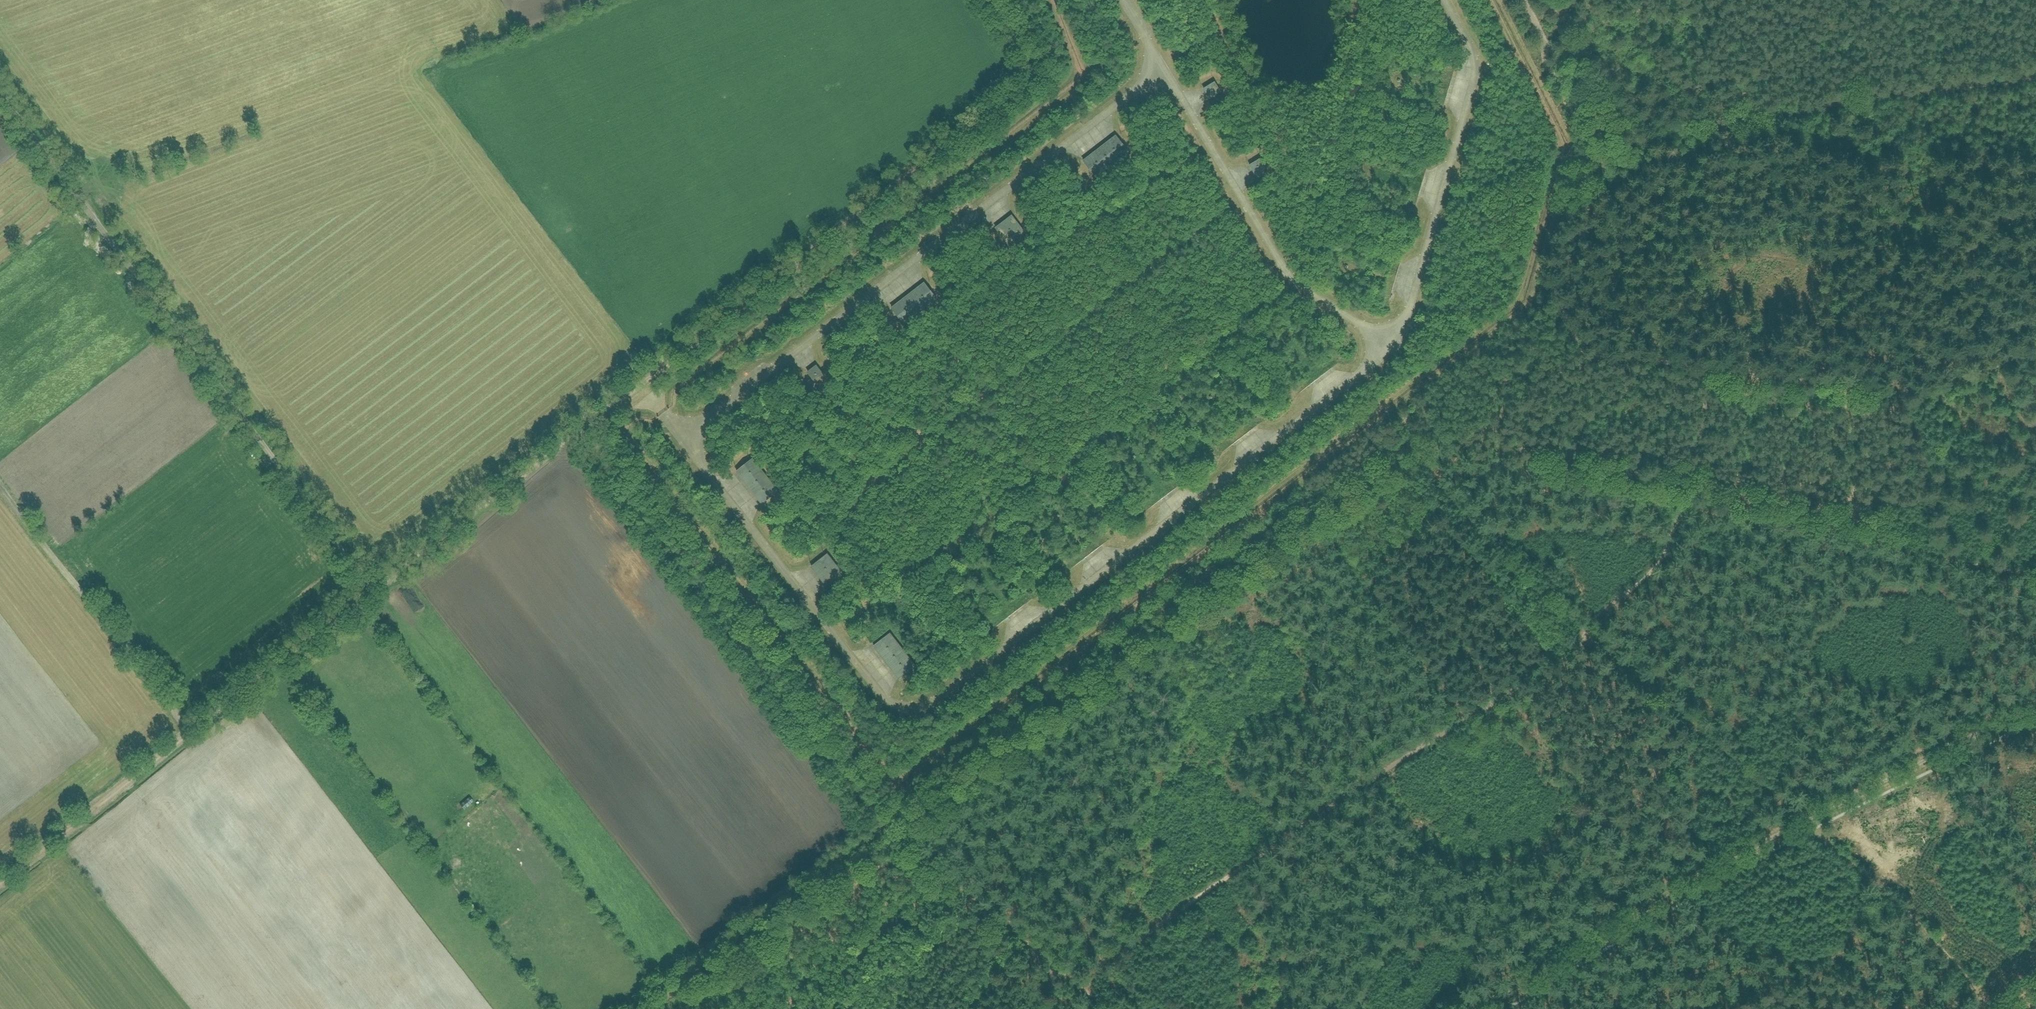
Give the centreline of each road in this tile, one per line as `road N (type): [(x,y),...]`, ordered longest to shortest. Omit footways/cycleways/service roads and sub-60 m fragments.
road 1 (track): [(1091,985),(1386,761),(1667,579),(1695,512),(1719,364),(1922,387),(1973,379),(2035,353)]
road 2 (track): [(1991,1008),(1815,827),(1520,573),(1417,455)]
road 3 (track): [(1719,364),(1598,358),(1564,308),(1564,291),(1596,235),(1609,153),(1800,112),(2035,78)]
road 4 (track): [(0,886),(575,432)]
road 5 (track): [(575,432),(1023,91),(1033,65),(996,0)]
road 6 (track): [(1409,444),(1417,455),(1476,458),(1598,486),(1655,480),(1695,512),(1771,523),(1813,514),(1841,537),(2035,574)]
road 7 (track): [(2035,708),(1805,820),(1463,1008)]
road 8 (track): [(895,817),(1310,496),(1409,444)]
road 9 (unclassified): [(372,590),(0,95)]
road 10 (track): [(1523,0),(1589,121),(1530,302),(1405,401),(1409,444)]
road 11 (track): [(575,432),(883,826)]
road 12 (track): [(190,736),(0,492)]
road 13 (track): [(649,1008),(883,826)]
road 14 (track): [(1091,985),(895,817)]

